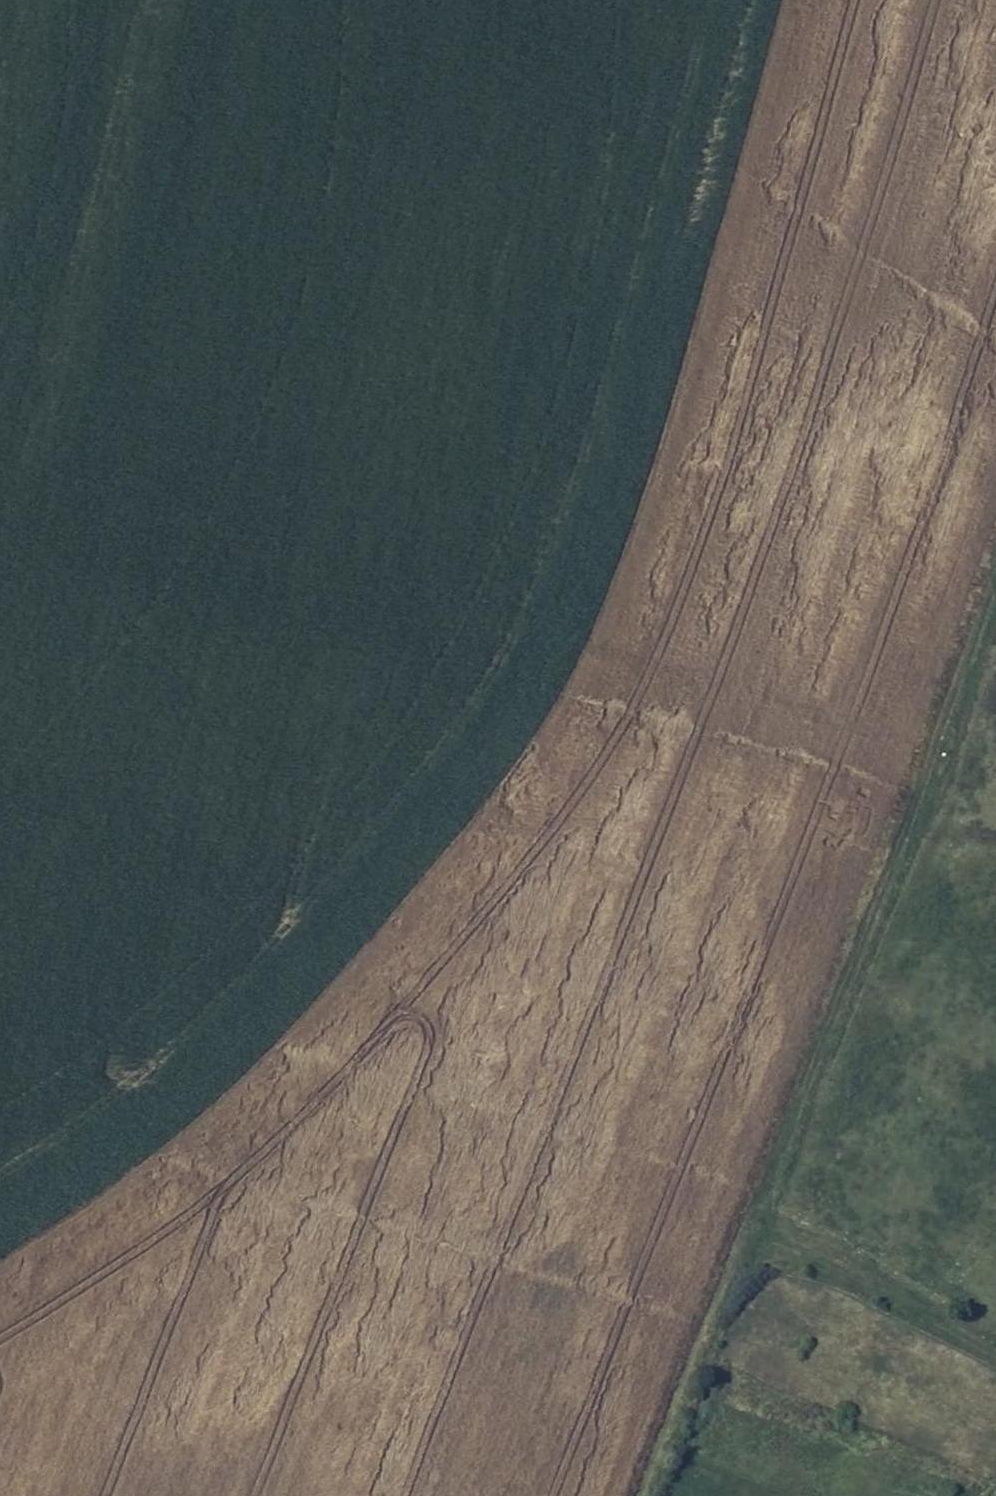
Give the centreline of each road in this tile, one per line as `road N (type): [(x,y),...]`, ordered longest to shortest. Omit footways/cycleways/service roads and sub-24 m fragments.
road 1 (track): [(995,637),(961,755),(898,824),(641,1495)]
road 2 (track): [(747,1220),(995,1366)]

